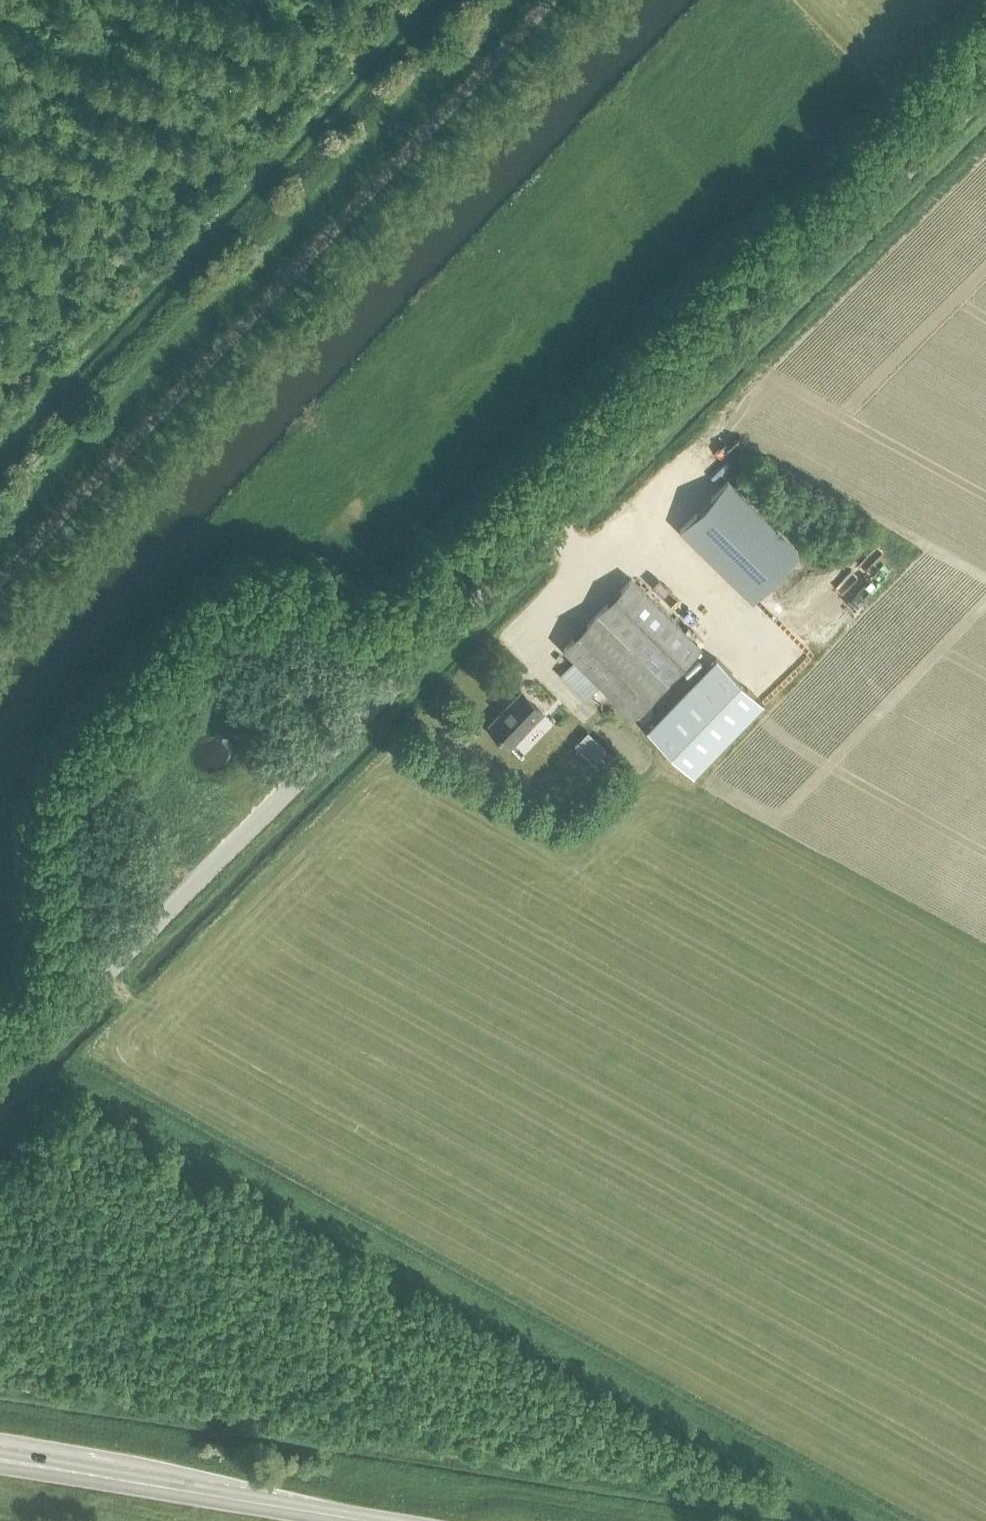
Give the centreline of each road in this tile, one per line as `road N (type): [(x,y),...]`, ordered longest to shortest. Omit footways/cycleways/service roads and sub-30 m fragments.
road 1 (tertiary): [(985,87),(422,660),(0,1072)]
road 2 (secondary): [(367,1520),(0,1460)]

